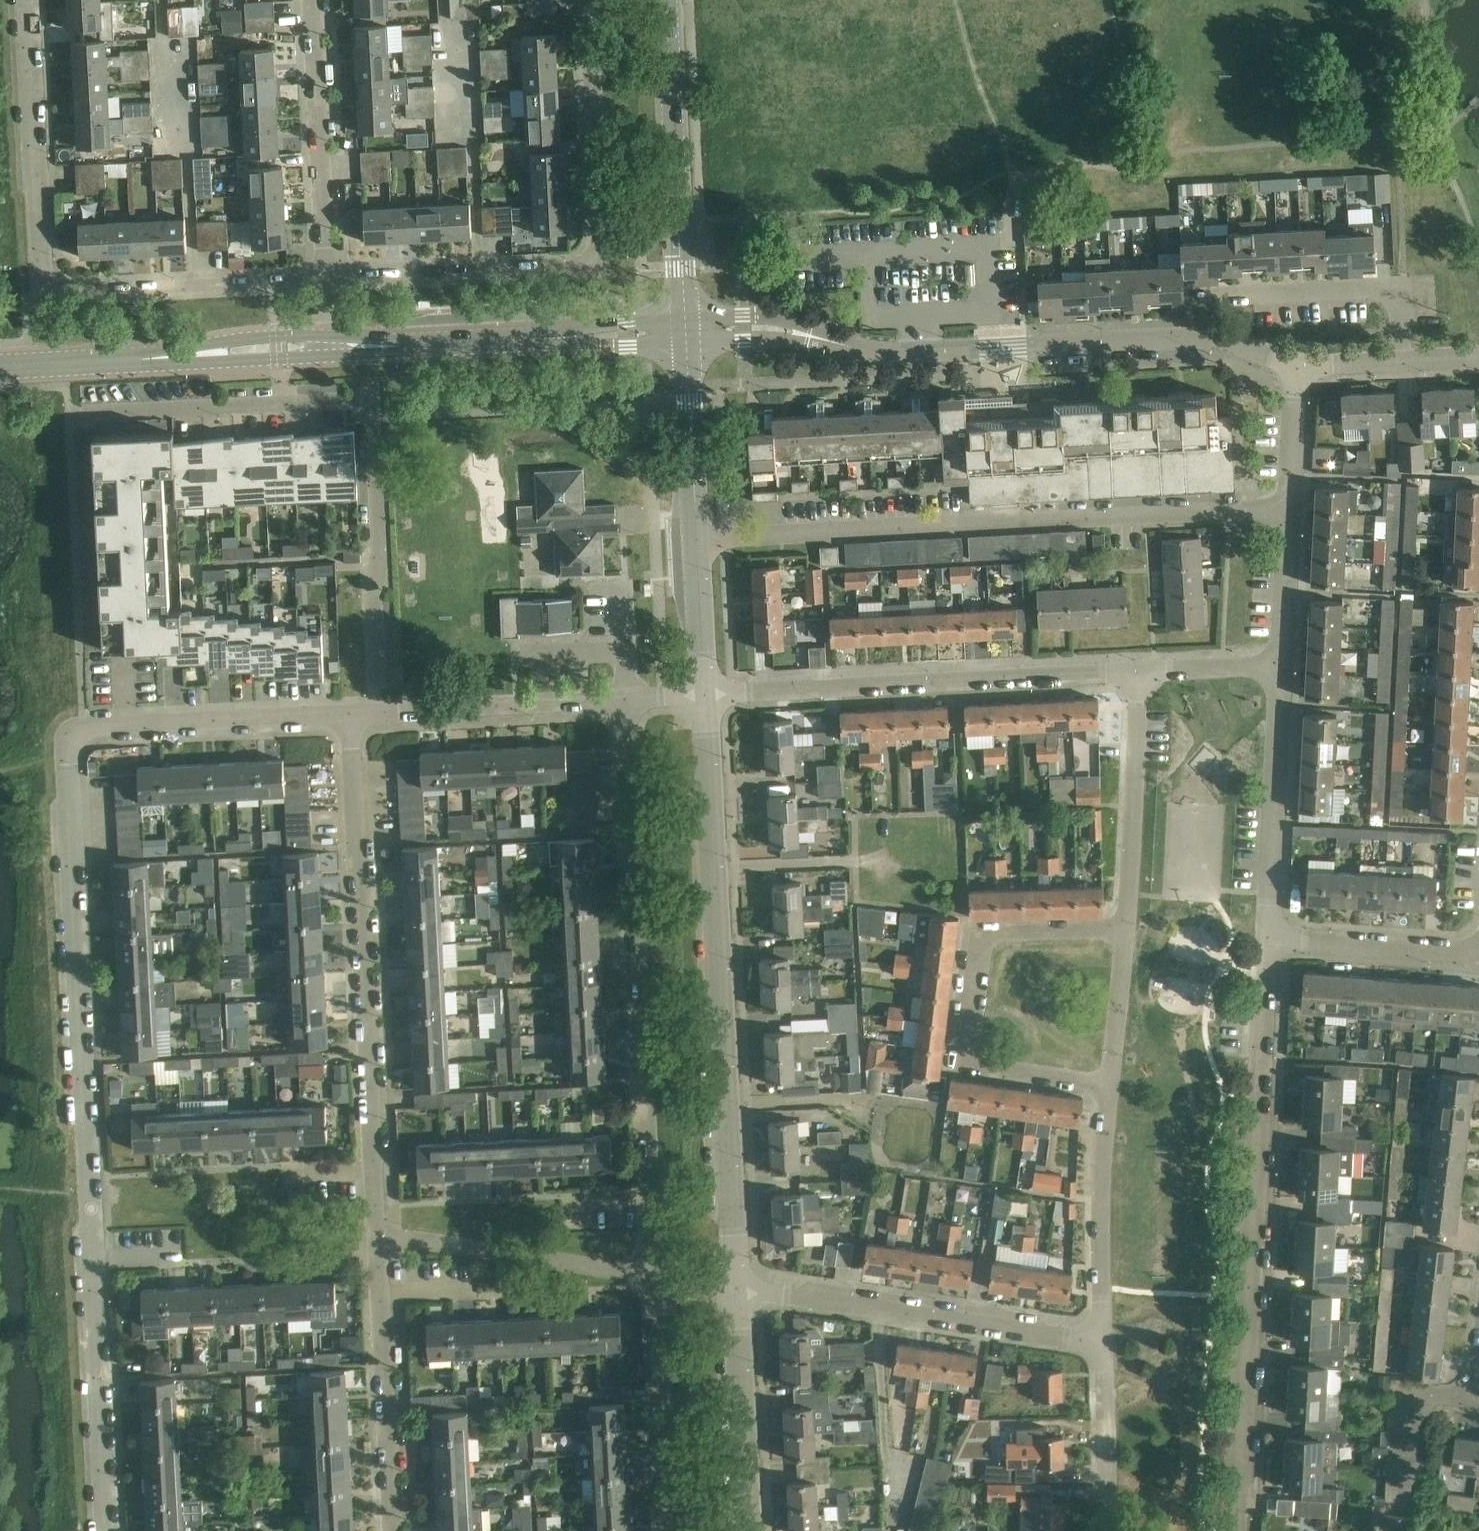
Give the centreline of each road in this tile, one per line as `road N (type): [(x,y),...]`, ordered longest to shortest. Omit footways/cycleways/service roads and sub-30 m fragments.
road 1 (residential): [(110,1530),(70,736),(129,725),(349,713)]
road 2 (residential): [(381,712),(376,419),(361,402),(75,417)]
road 3 (unclassified): [(1238,1530),(1272,937)]
road 4 (residential): [(1290,512),(697,536)]
road 5 (tertiary): [(740,1284),(708,694)]
road 6 (residential): [(659,1272),(627,699)]
road 7 (residential): [(324,283),(75,297),(53,289),(41,268),(27,0)]
road 8 (residential): [(324,283),(588,267),(604,247),(591,0)]
road 9 (residential): [(378,1234),(349,713)]
road 10 (unclassified): [(1293,362),(1195,338),(900,351),(810,336)]
road 11 (residential): [(708,694),(1142,672)]
road 12 (residential): [(1108,1089),(964,1064),(976,933),(1123,928)]
road 13 (residential): [(1101,1343),(740,1284)]
road 14 (tertiary): [(669,0),(685,319)]
road 15 (residential): [(393,1530),(378,1234)]
road 16 (residential): [(659,1272),(378,1234)]
road 17 (residential): [(1402,361),(1399,288),(1189,299)]
road 18 (residential): [(324,283),(312,0)]
road 19 (unclassified): [(1272,937),(1283,664)]
road 20 (residential): [(672,1530),(659,1272)]
road 21 (residential): [(1123,928),(1142,672)]
road 22 (residential): [(1101,1343),(1100,1165),(1108,1089)]
road 23 (residential): [(381,712),(627,699)]
road 24 (tertiary): [(752,1530),(740,1284)]
road 25 (tertiary): [(326,348),(556,338)]
road 26 (residential): [(1478,956),(1272,937)]
road 27 (tertiary): [(697,536),(687,342)]
road 28 (tertiary): [(0,366),(188,356)]
road 29 (residential): [(1109,1530),(1101,1343)]
road 30 (residential): [(1108,1089),(1123,928)]
road 31 (residential): [(1478,1399),(1402,1393),(1398,1477)]
road 32 (tertiary): [(708,694),(697,536)]
road 33 (unclassified): [(1283,664),(1290,512)]
road 34 (unclassified): [(1290,512),(1293,362)]
road 35 (tertiary): [(326,348),(281,336),(227,341),(188,356)]
road 36 (residential): [(1142,672),(1283,664)]
road 37 (tertiary): [(188,356),(282,358),(326,348)]
road 38 (tertiary): [(685,319),(585,328),(556,338)]
road 39 (tertiary): [(556,338),(687,342)]
road 40 (unclassified): [(810,336),(770,317),(685,319)]
road 41 (unclassified): [(687,342),(810,336)]

